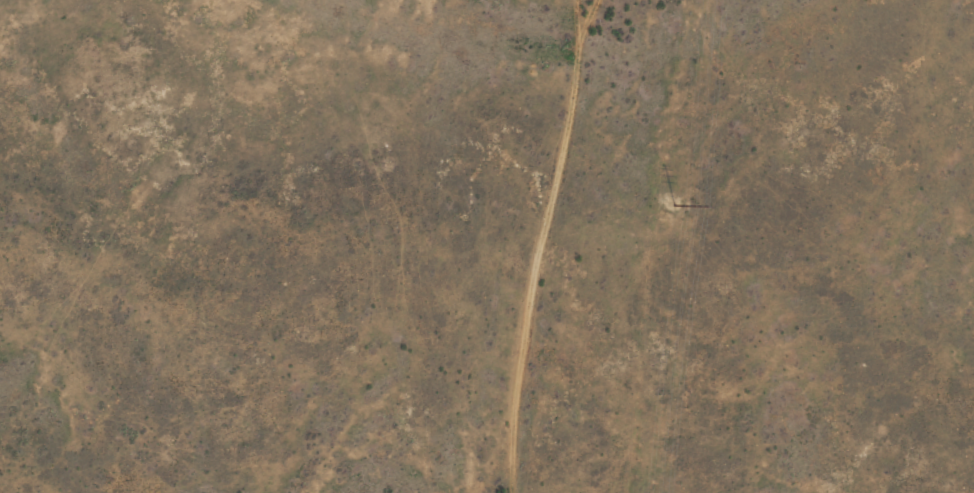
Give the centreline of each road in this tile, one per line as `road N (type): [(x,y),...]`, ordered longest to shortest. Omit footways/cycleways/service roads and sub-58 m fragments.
road 1 (residential): [(513,492),(533,227),(579,0)]

